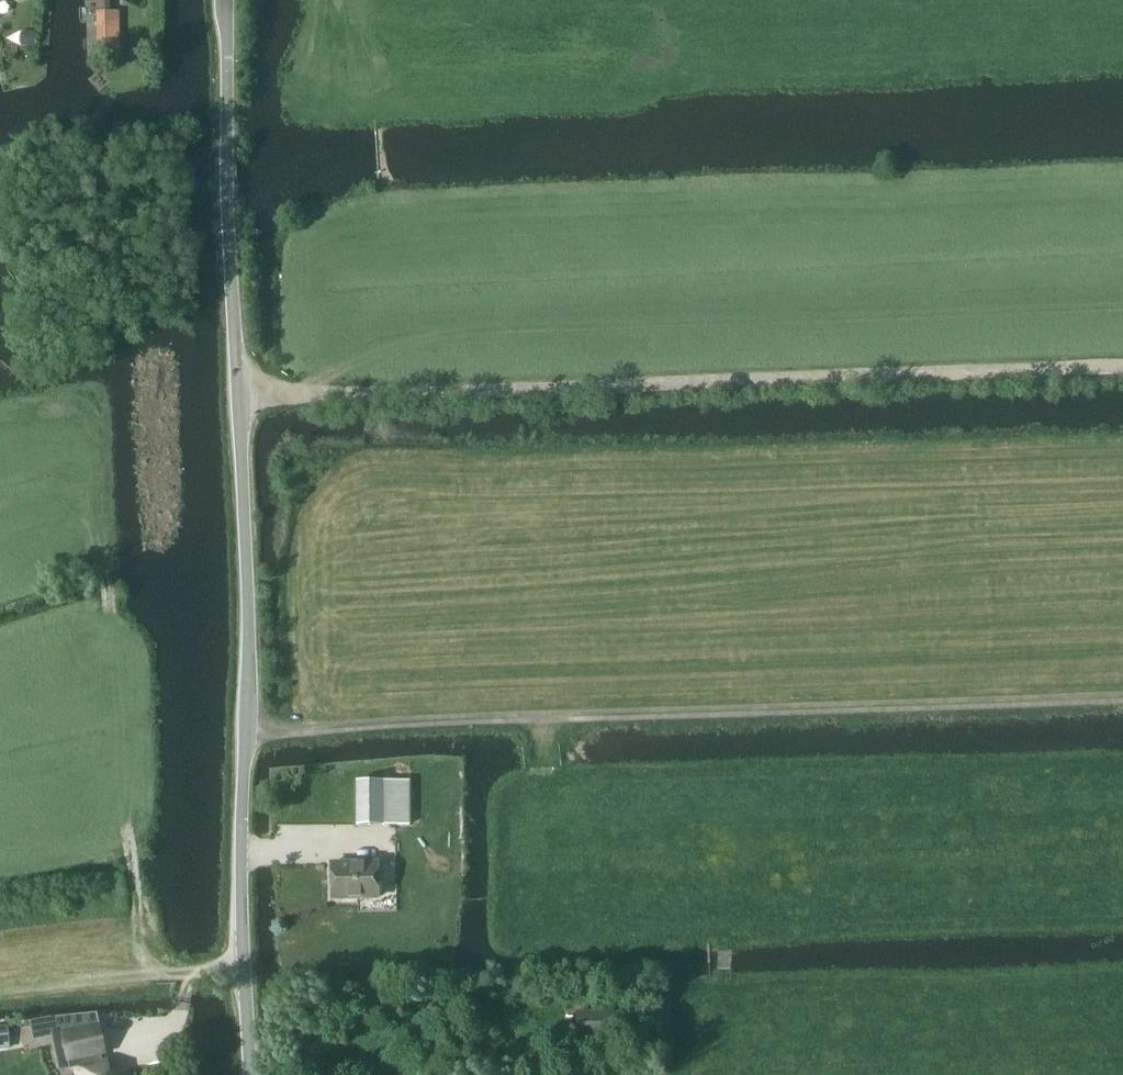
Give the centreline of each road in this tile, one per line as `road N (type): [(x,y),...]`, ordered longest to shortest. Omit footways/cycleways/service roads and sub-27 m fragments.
road 1 (tertiary): [(252,1074),(245,448),(227,184),(227,0)]
road 2 (track): [(243,397),(1122,365)]

